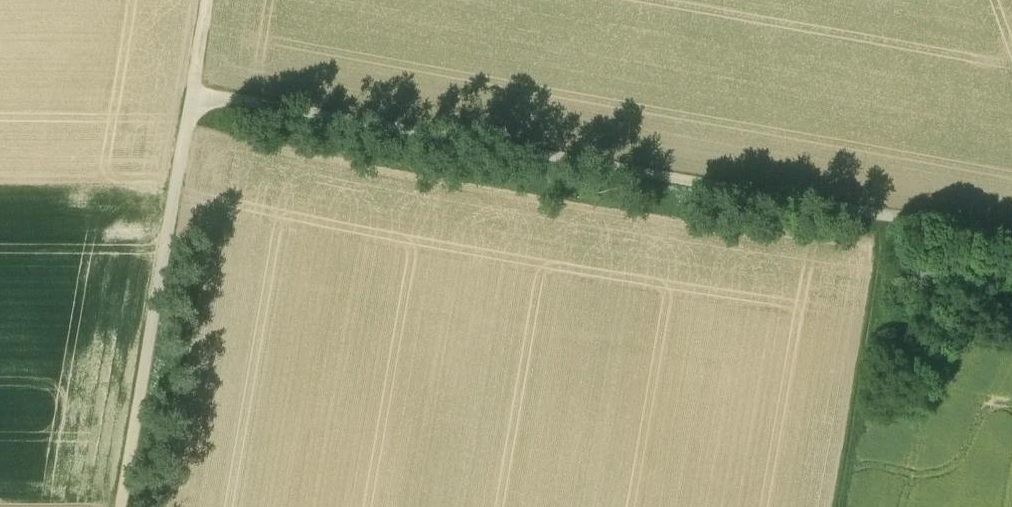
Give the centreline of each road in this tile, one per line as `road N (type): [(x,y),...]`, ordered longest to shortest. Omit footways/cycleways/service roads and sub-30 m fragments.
road 1 (track): [(189,94),(1011,238)]
road 2 (track): [(189,94),(119,506)]
road 3 (track): [(836,506),(889,217)]

